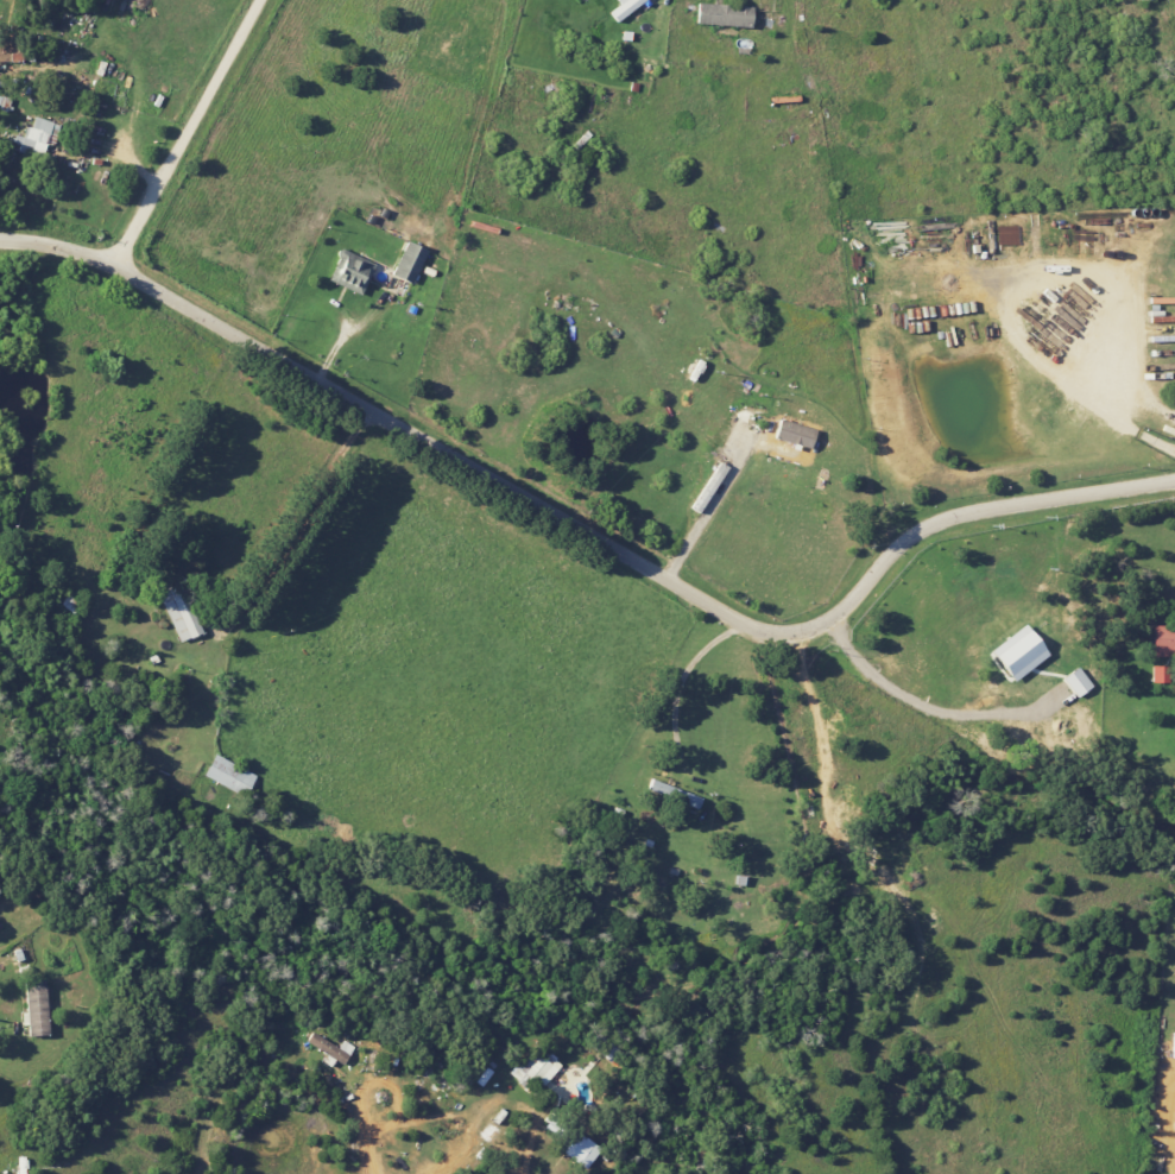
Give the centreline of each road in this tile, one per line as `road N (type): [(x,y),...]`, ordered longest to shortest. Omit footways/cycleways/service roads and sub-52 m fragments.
road 1 (residential): [(1174,481),(945,518),(896,549),(830,621),(770,630),(110,266),(0,234)]
road 2 (residential): [(110,266),(262,0)]

